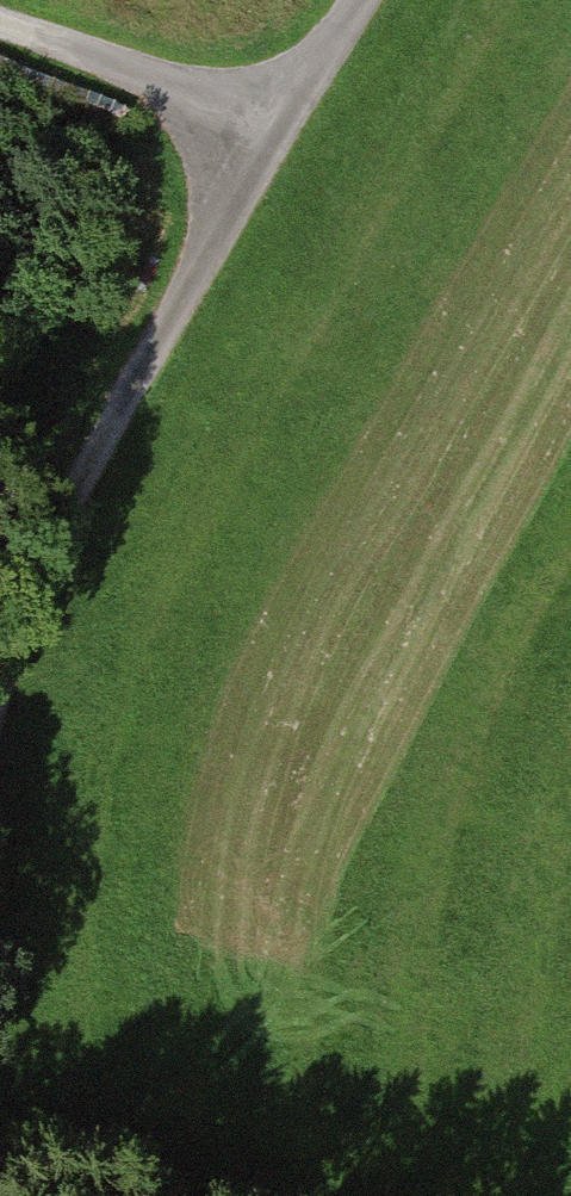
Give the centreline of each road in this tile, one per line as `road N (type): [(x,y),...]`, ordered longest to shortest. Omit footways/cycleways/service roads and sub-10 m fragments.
road 1 (track): [(268,146),(96,435),(0,708)]
road 2 (track): [(268,146),(142,74),(0,29)]
road 3 (track): [(0,1144),(180,1195)]
road 4 (track): [(359,0),(268,146)]

